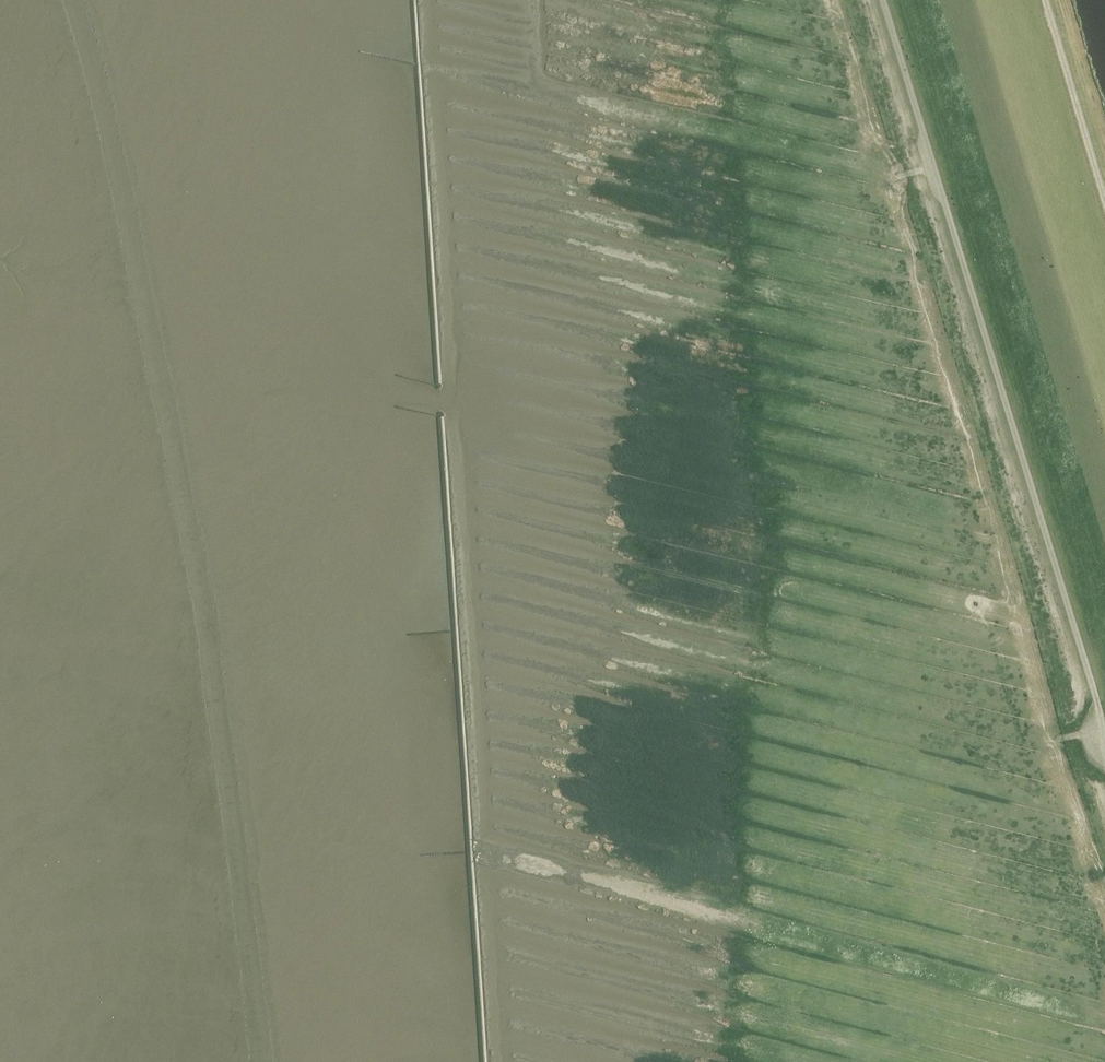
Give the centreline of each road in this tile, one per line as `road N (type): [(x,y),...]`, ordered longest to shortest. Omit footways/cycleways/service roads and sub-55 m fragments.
road 1 (track): [(1104,750),(1097,699),(884,0)]
road 2 (track): [(1047,0),(1104,193)]

